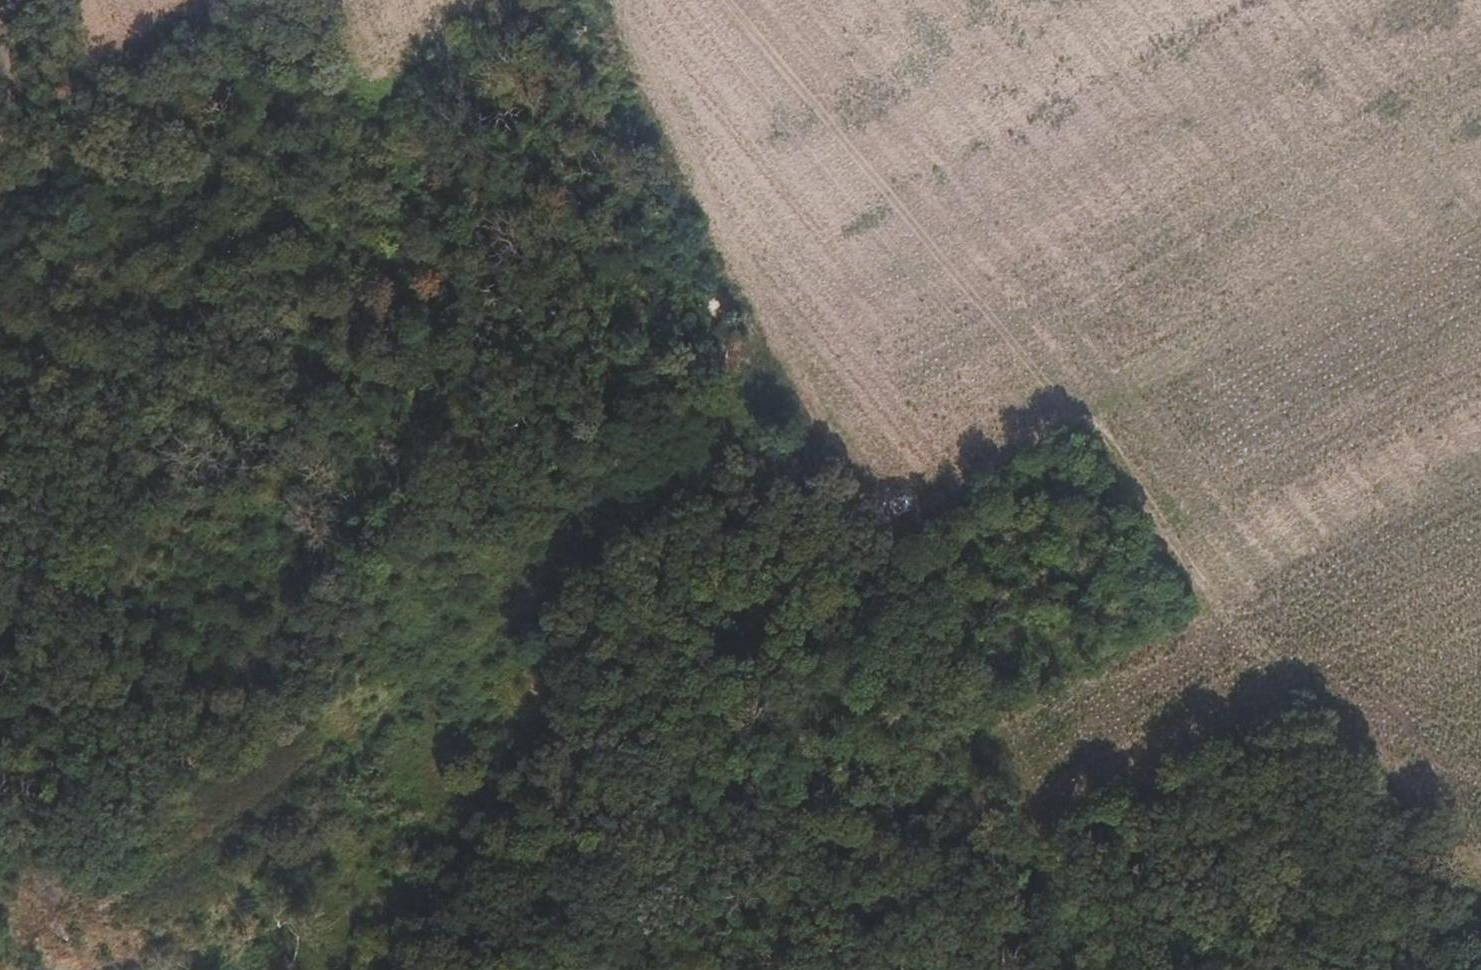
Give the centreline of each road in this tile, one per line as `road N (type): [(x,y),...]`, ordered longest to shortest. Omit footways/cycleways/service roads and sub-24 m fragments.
road 1 (track): [(904,561),(1335,669),(1480,872)]

